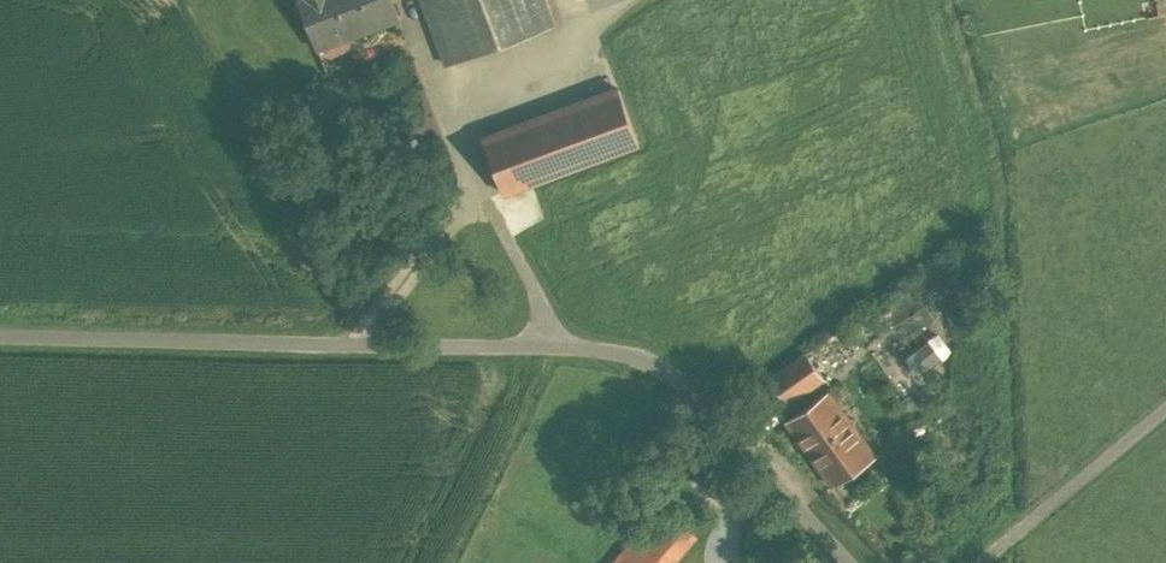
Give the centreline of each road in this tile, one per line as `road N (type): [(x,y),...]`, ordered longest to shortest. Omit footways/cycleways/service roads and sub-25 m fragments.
road 1 (unclassified): [(0,338),(614,356),(656,368),(708,409),(853,562)]

